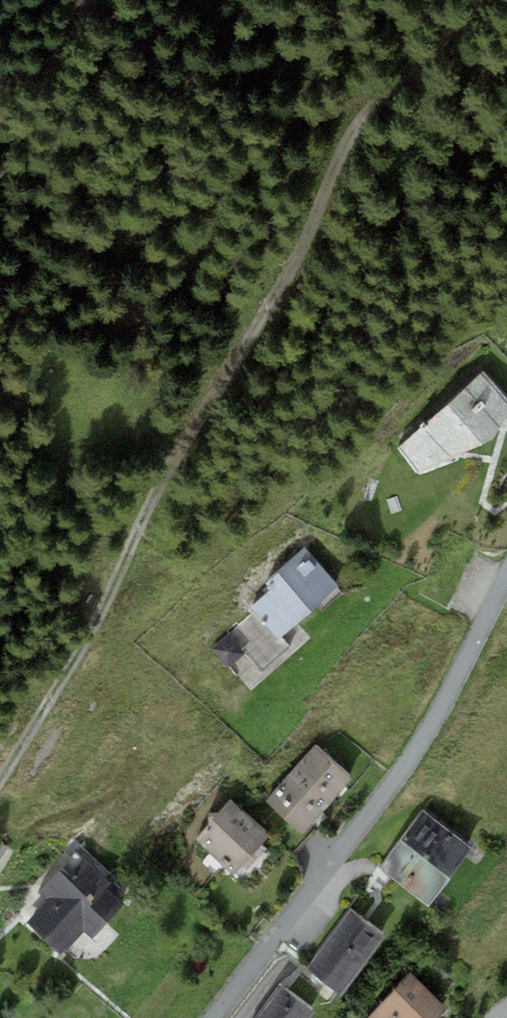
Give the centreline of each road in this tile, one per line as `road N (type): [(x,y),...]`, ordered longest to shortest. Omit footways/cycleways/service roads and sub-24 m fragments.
road 1 (track): [(0,788),(315,221),(354,125),(465,0)]
road 2 (residential): [(506,577),(408,760),(211,1017)]
road 3 (track): [(89,0),(22,77),(0,79)]

